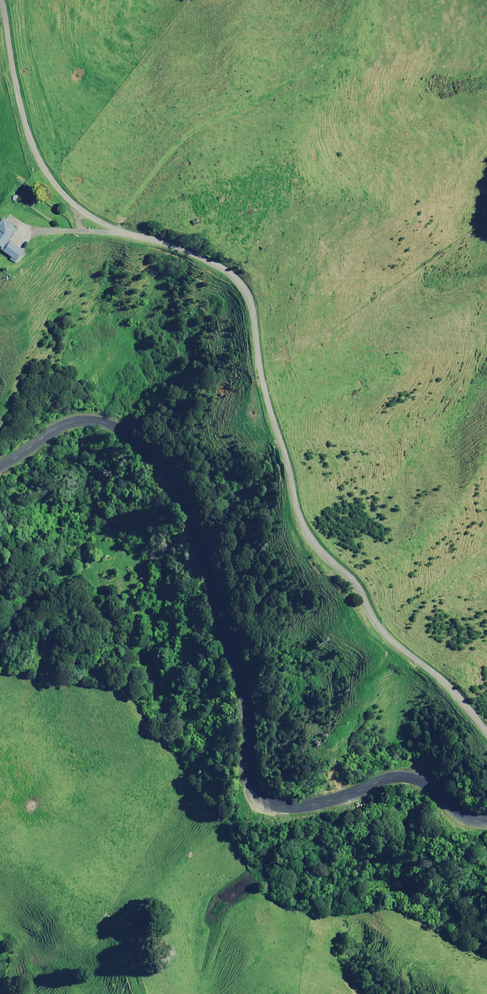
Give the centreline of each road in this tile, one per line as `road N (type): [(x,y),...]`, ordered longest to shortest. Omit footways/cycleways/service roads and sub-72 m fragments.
road 1 (unclassified): [(0,56),(40,165),(99,220),(227,270),(316,539),(358,577),(399,650),(486,735)]
road 2 (unclassified): [(0,467),(65,426),(100,422),(129,437),(171,484),(228,640),(247,718),(247,775),(260,797),(307,807),(397,777),(416,780),(453,810),(486,824)]

